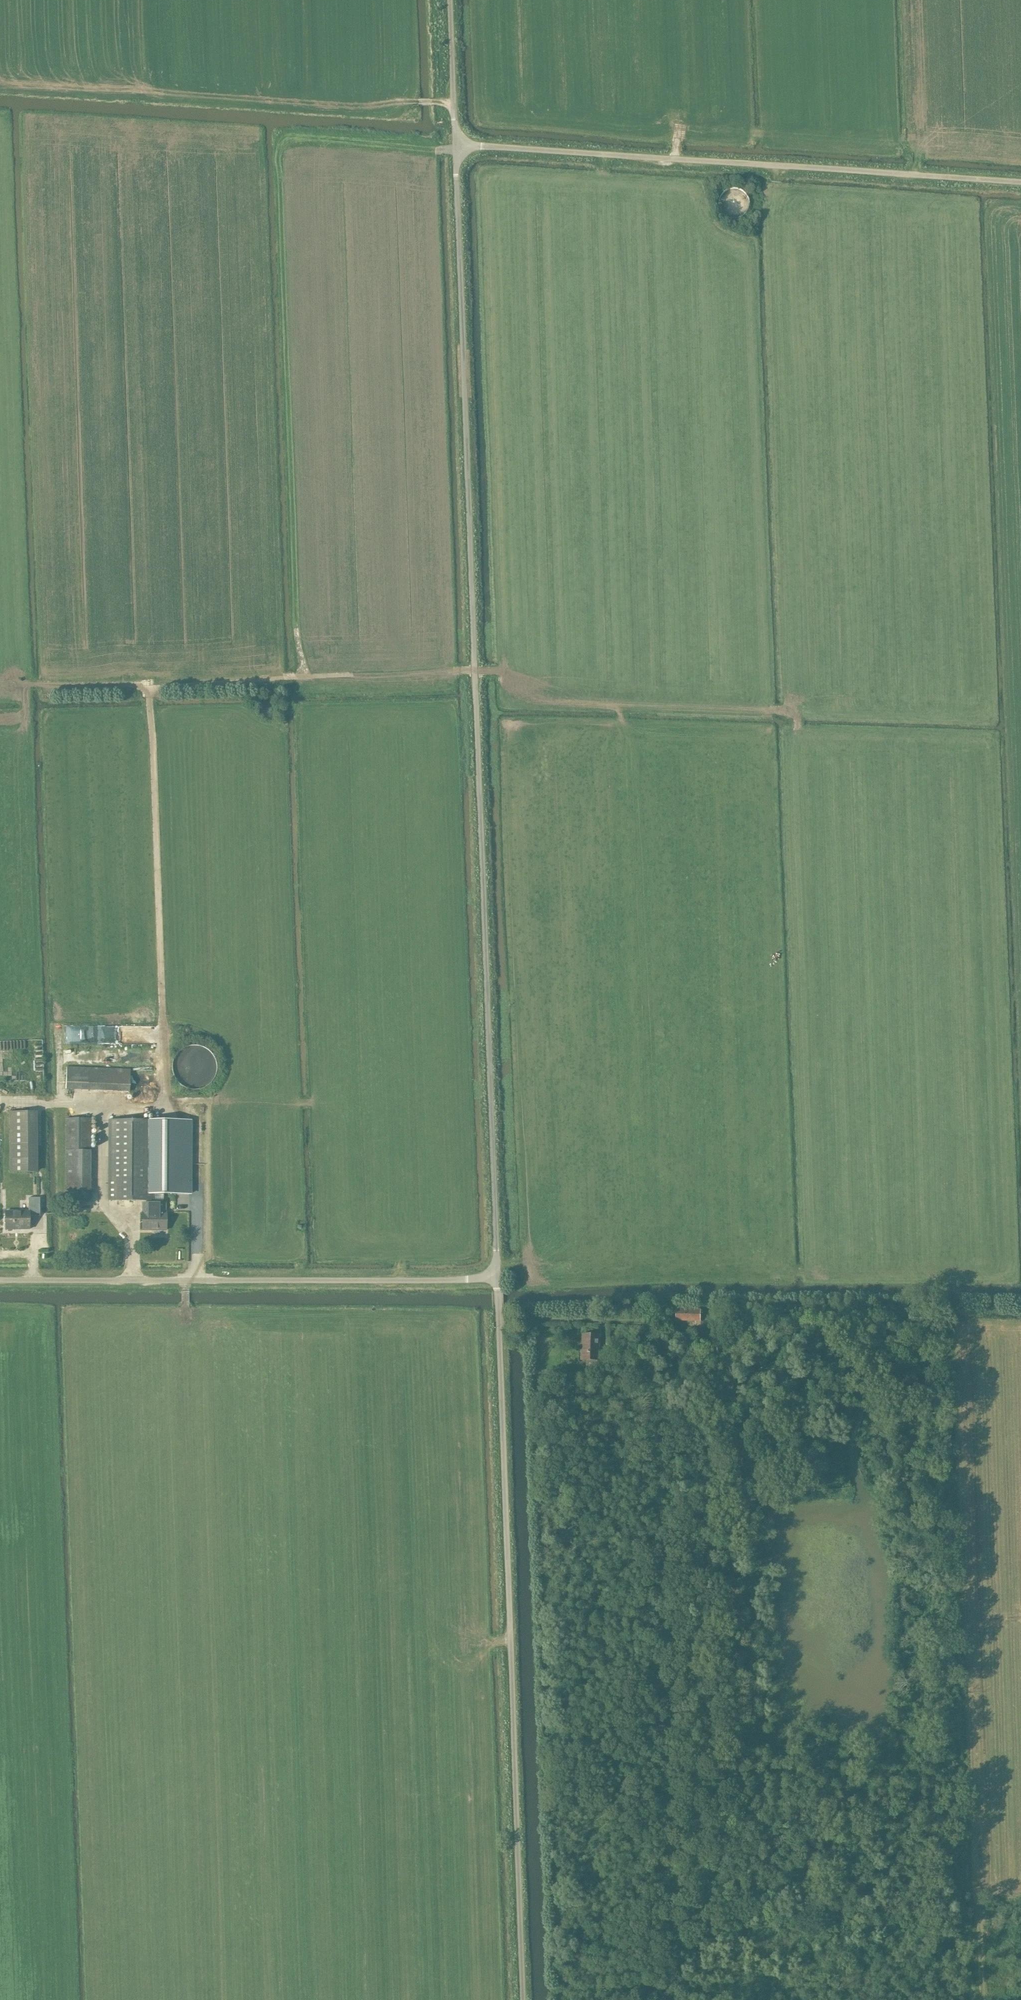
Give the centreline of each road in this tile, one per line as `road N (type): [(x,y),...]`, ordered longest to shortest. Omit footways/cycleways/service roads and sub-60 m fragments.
road 1 (unclassified): [(497,1279),(456,144)]
road 2 (unclassified): [(523,1999),(497,1279)]
road 3 (unclassified): [(1020,183),(456,144)]
road 4 (unclassified): [(0,1280),(497,1279)]
road 5 (unclassified): [(456,144),(450,0)]

